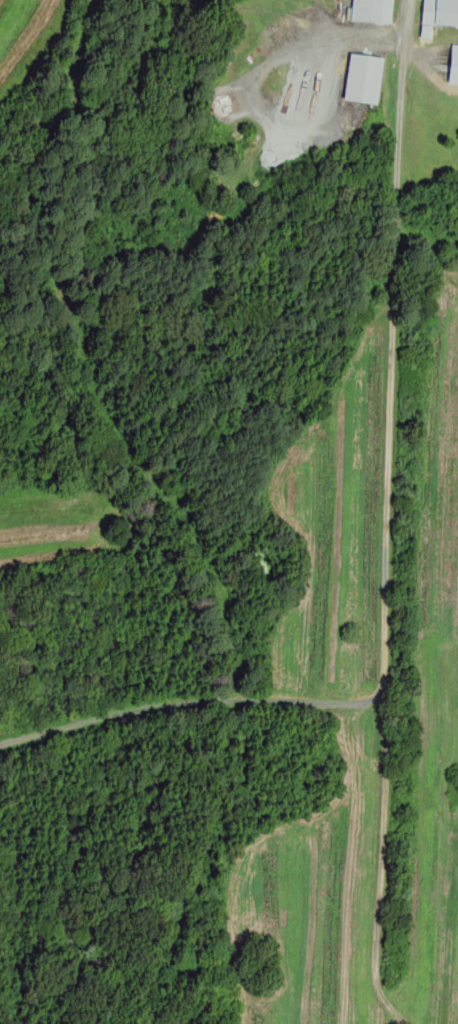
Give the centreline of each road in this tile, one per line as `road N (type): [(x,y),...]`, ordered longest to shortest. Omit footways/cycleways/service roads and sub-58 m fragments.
road 1 (track): [(404,82),(375,961),(386,1007),(402,1023)]
road 2 (track): [(386,688),(364,702),(152,707),(0,745)]

